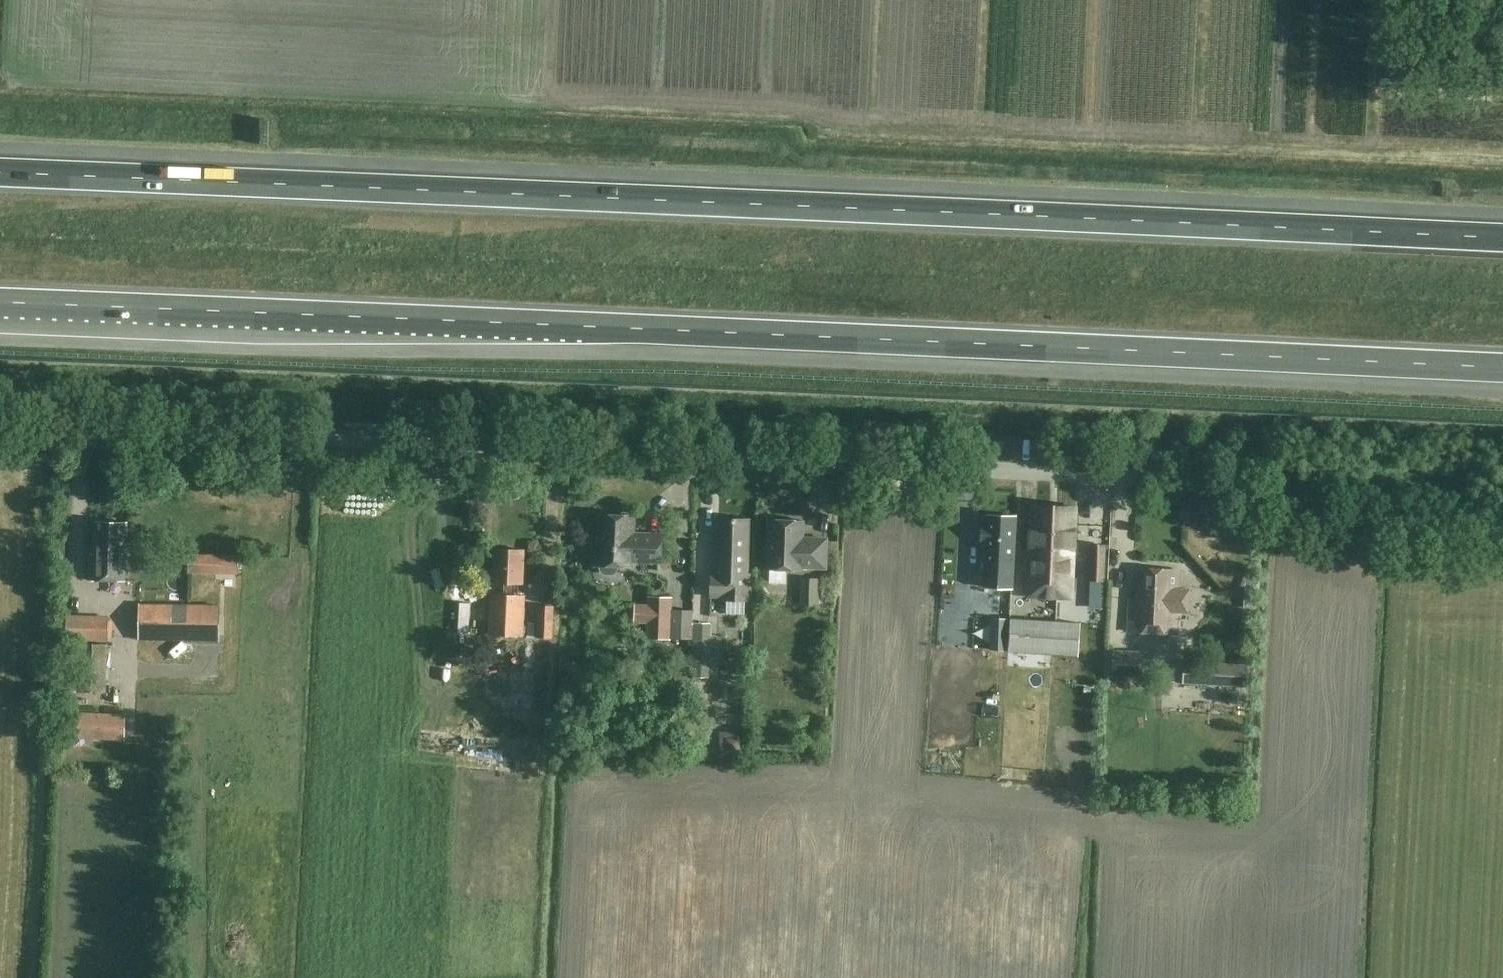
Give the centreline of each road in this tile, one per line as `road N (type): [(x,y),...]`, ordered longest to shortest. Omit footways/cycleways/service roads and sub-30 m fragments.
road 1 (motorway): [(0,303),(1502,369)]
road 2 (motorway): [(1502,237),(0,171)]
road 3 (unclassified): [(1502,532),(1359,519),(1153,478),(74,425)]

